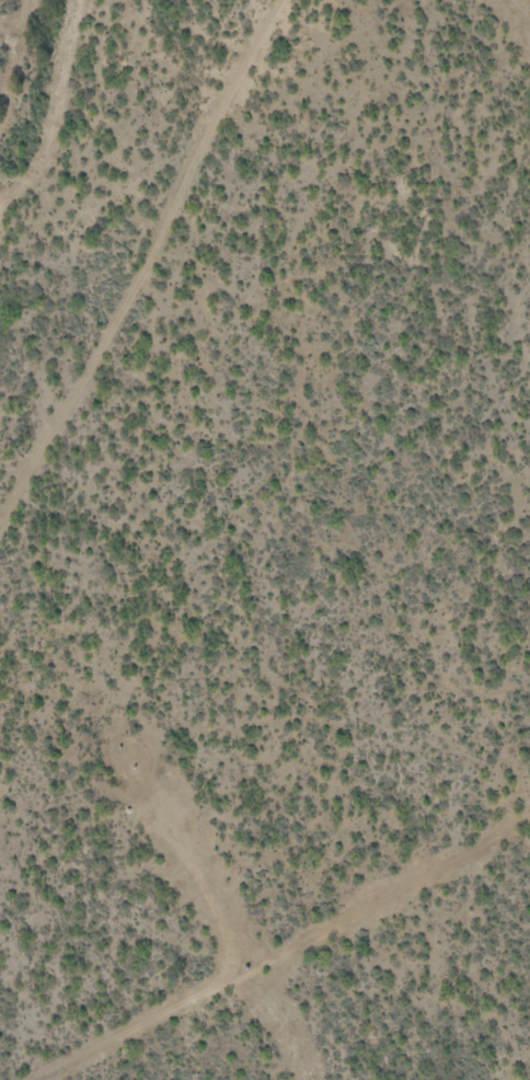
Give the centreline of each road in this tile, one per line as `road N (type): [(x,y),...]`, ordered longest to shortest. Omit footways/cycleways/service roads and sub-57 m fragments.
road 1 (residential): [(0,529),(126,308),(281,0)]

